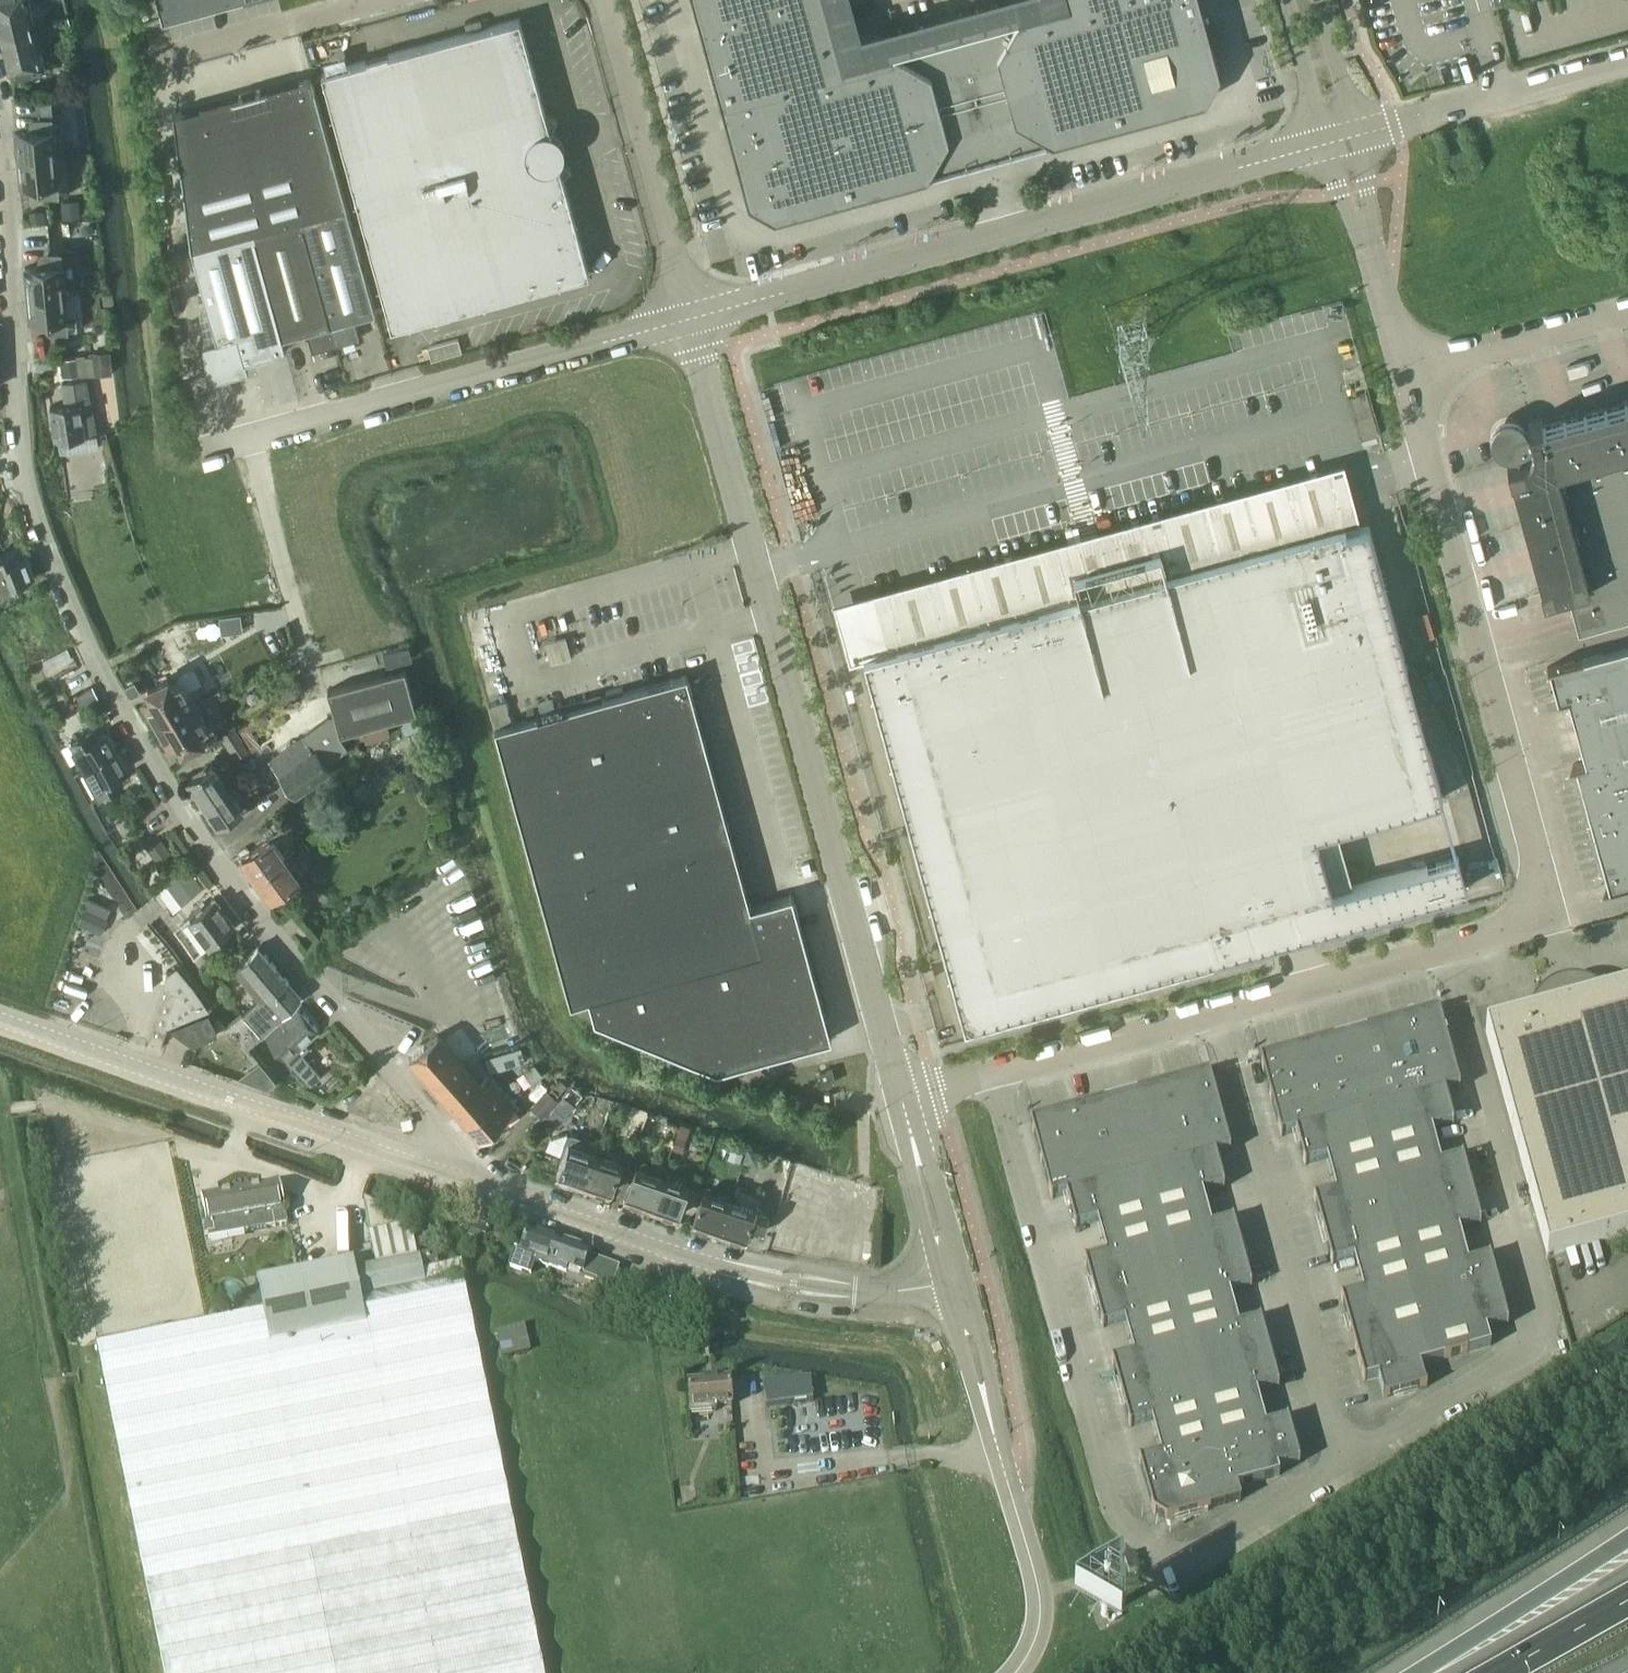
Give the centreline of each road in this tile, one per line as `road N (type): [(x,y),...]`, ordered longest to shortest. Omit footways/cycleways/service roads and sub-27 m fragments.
road 1 (residential): [(450,1177),(447,1134),(235,884),(182,807),(103,670),(54,561),(23,463),(0,130)]
road 2 (unclassified): [(901,1099),(688,317)]
road 3 (unclassified): [(1349,1461),(1208,1545),(1160,1553),(1114,1510),(991,1073)]
road 4 (unclassified): [(688,317),(1340,139)]
road 5 (unclassified): [(1445,947),(1549,919),(1404,373)]
road 6 (unclassified): [(1445,947),(1552,1332),(1349,1461)]
road 7 (residential): [(952,1285),(853,1291),(788,1281),(450,1177)]
road 8 (unclassified): [(202,451),(688,317)]
road 9 (residential): [(450,1177),(0,1018)]
road 10 (unclassified): [(1349,1461),(1217,1011)]
road 11 (unclassified): [(1011,1672),(1036,1634),(1042,1597),(952,1285)]
road 12 (unclassified): [(603,0),(688,317)]
road 13 (unclassified): [(1340,139),(1627,61)]
road 14 (motorway): [(1627,1545),(1420,1672)]
road 15 (unclassified): [(1404,373),(1340,139)]
road 16 (unclassified): [(1217,1011),(1445,947)]
road 17 (unclassified): [(991,1073),(1217,1011)]
road 18 (unclassified): [(1404,373),(1627,310)]
road 19 (unclassified): [(161,62),(363,0)]
road 20 (unclassified): [(952,1285),(901,1099)]
road 21 (unclassified): [(1285,0),(1315,111),(1340,139)]
road 22 (motorway): [(1627,1602),(1499,1672)]
road 23 (unclassified): [(1340,139),(1345,100),(1317,0)]

